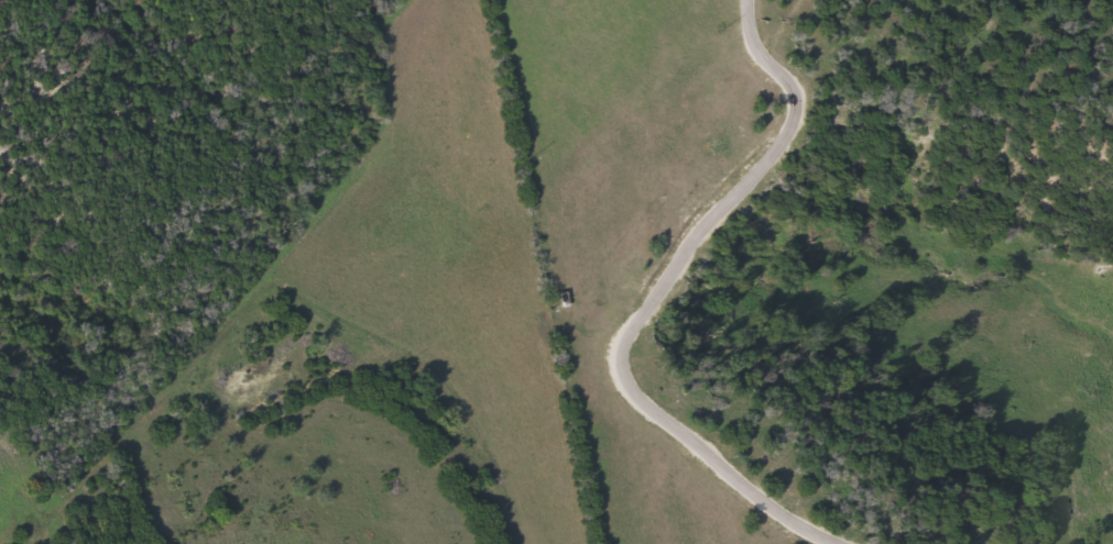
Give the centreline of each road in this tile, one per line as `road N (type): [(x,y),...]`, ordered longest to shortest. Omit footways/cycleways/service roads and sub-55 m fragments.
road 1 (residential): [(834,543),(784,520),(616,378),(621,329),(645,313),(793,130),(783,75),(748,56),(741,0)]
road 2 (residential): [(59,514),(86,504),(116,456),(283,287),(302,285),(413,338),(456,373)]
road 3 (residential): [(66,543),(59,514),(20,447),(0,433)]

